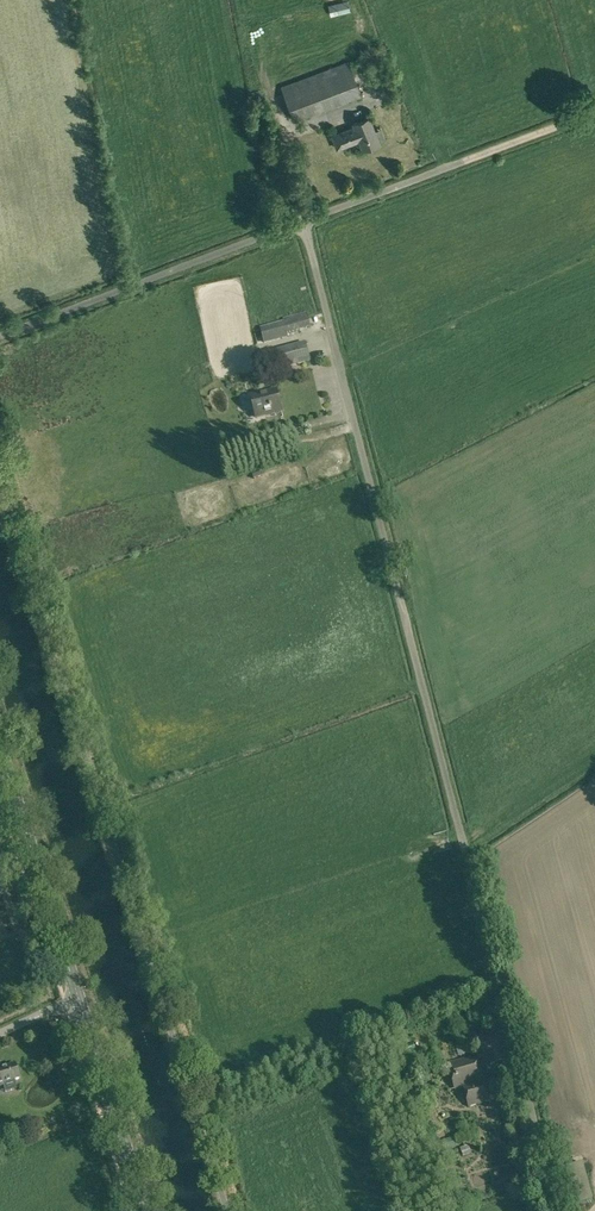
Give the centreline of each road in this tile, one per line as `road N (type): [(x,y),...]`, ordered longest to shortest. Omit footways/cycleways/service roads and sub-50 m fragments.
road 1 (unclassified): [(559,1210),(304,222)]
road 2 (track): [(0,336),(594,112)]
road 3 (secondary): [(79,1000),(0,749)]
road 4 (secondary): [(146,1210),(79,1000)]

